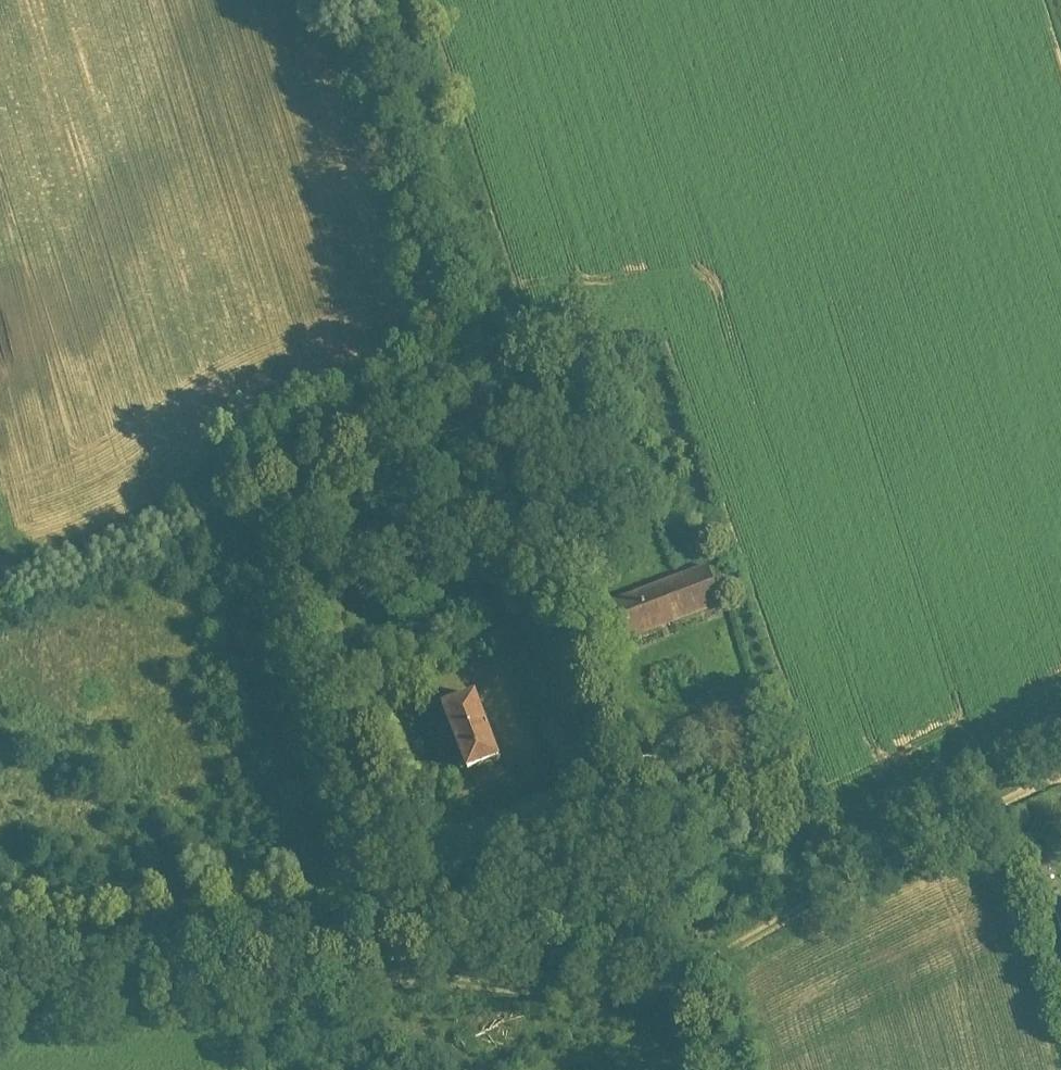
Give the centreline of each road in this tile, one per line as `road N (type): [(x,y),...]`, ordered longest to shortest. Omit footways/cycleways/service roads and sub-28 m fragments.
road 1 (track): [(1060,778),(795,912),(672,993),(647,997),(353,976),(0,987)]
road 2 (track): [(672,993),(528,586)]

